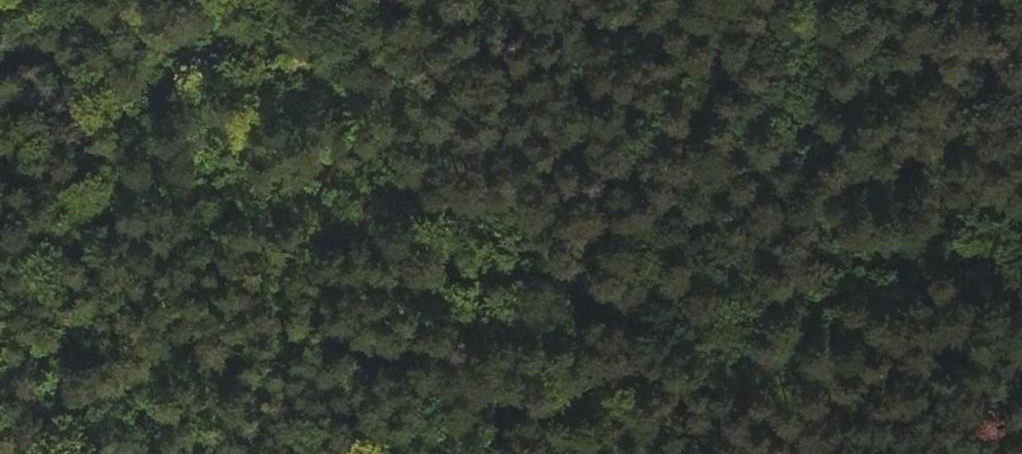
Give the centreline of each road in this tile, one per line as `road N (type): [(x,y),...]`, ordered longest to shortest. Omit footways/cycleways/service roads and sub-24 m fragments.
road 1 (track): [(596,453),(719,0)]

